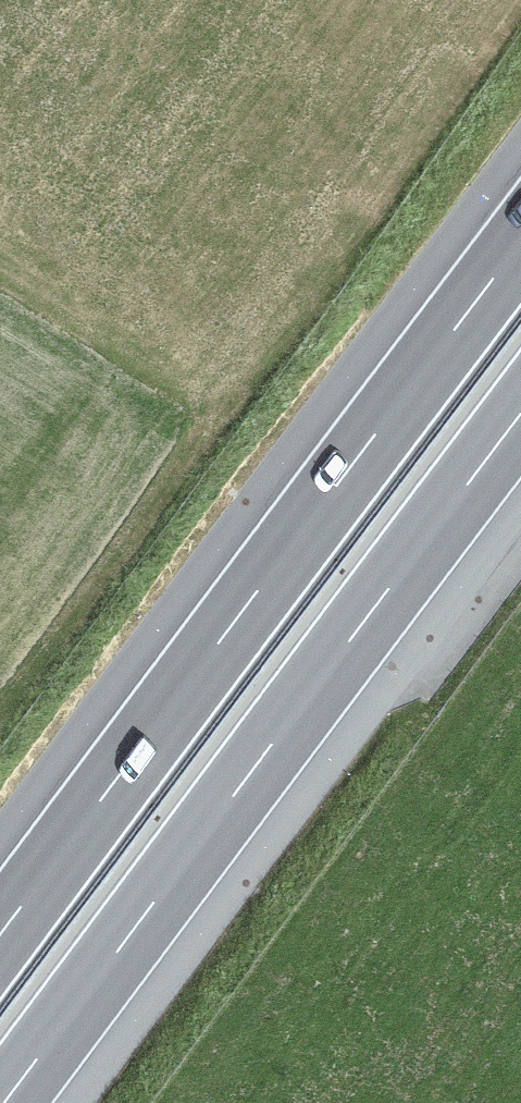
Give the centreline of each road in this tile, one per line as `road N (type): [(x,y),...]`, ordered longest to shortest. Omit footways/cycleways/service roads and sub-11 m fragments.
road 1 (motorway): [(520,241),(0,933)]
road 2 (motorway): [(4,1102),(520,414)]

